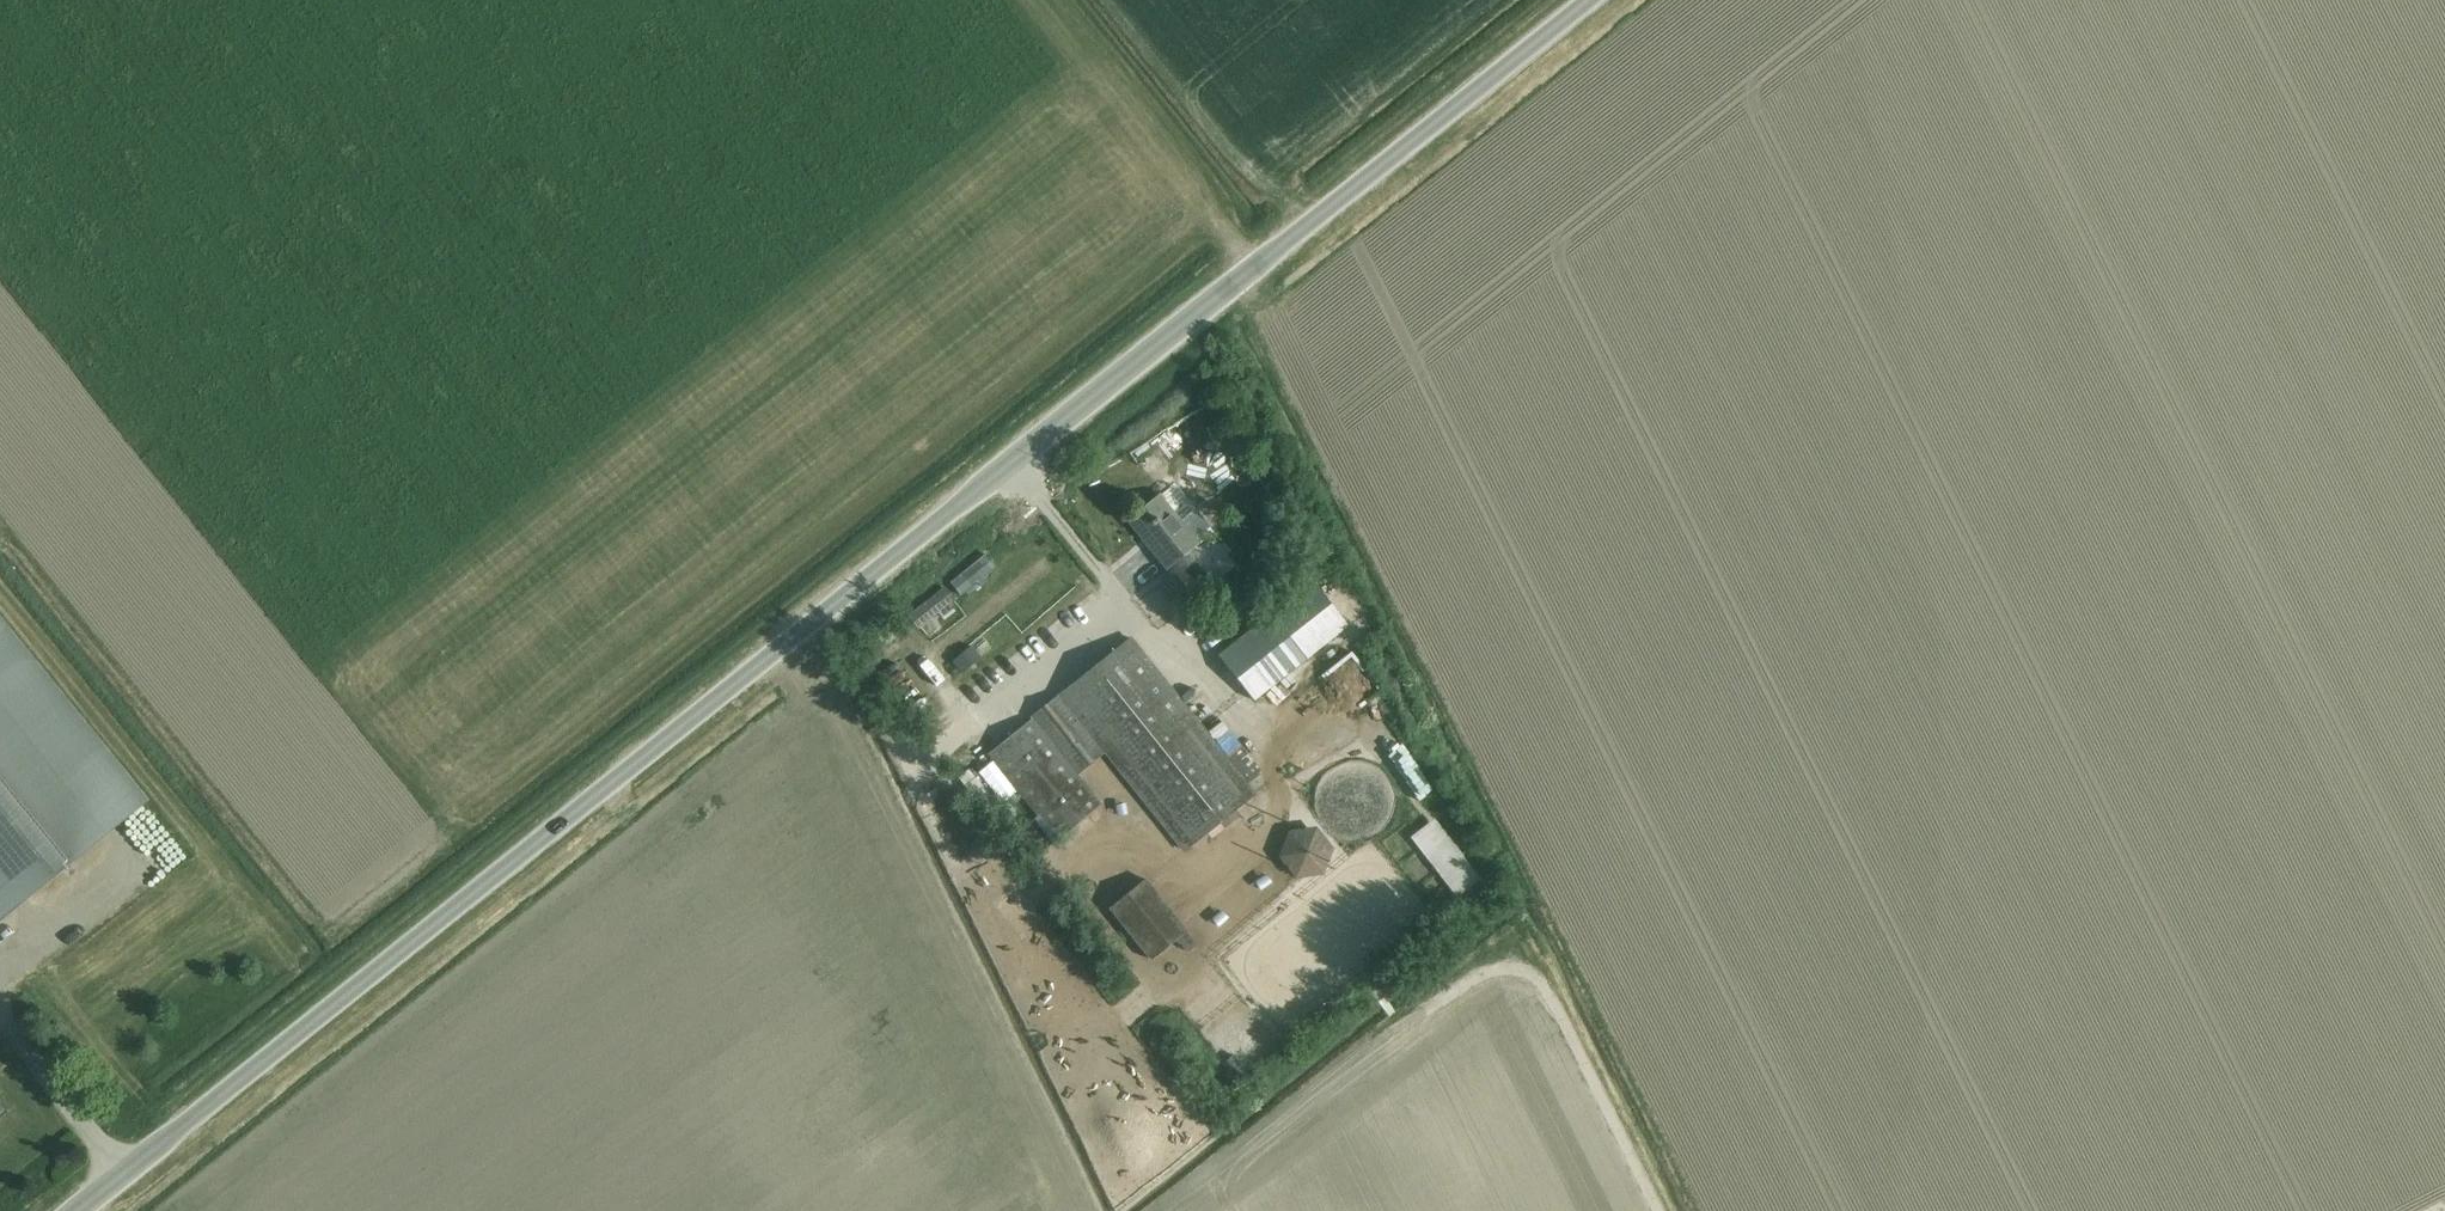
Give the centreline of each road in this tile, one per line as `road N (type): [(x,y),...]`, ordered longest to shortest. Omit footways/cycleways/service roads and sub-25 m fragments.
road 1 (unclassified): [(1586,0),(73,1210)]

